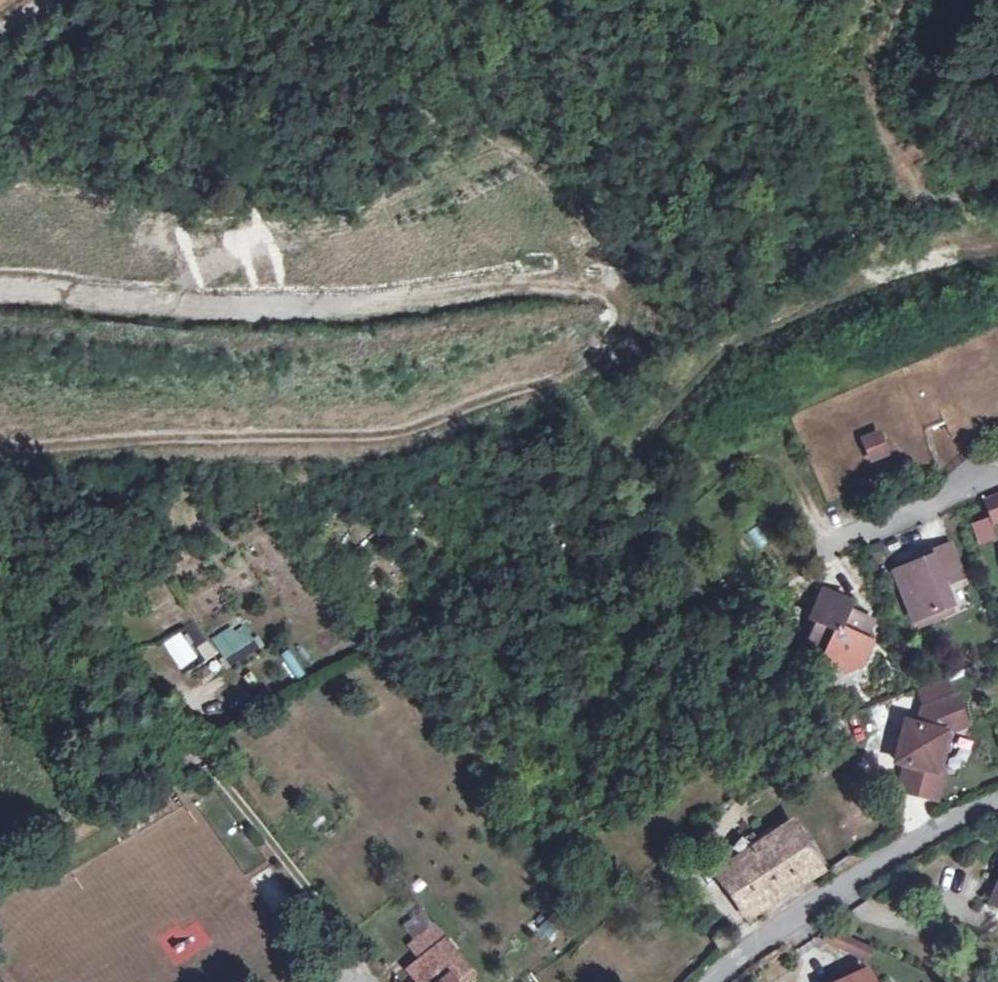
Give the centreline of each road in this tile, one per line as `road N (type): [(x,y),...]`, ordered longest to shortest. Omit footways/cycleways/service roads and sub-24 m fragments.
road 1 (residential): [(707,981),(766,925),(927,834),(997,805)]
road 2 (residential): [(833,546),(997,487)]

